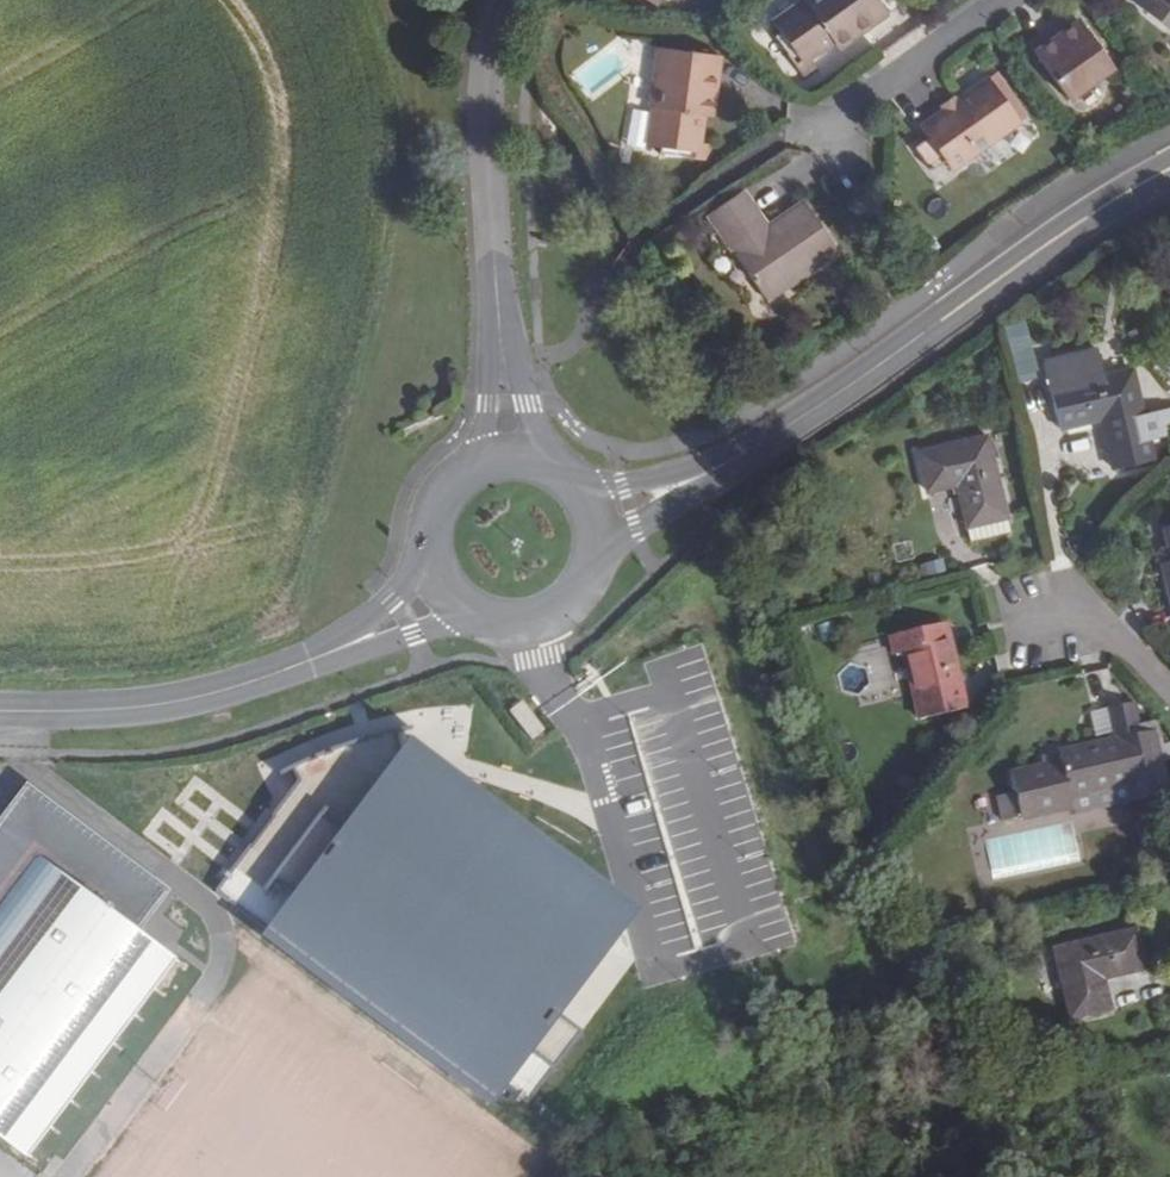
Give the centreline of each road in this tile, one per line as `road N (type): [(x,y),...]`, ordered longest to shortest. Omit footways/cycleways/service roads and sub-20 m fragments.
road 1 (tertiary): [(1169,176),(1082,226),(801,432),(694,476),(588,503)]
road 2 (tertiary): [(0,711),(153,705),(233,686),(405,621),(437,572)]
road 3 (residential): [(503,457),(482,118),(490,40),(508,0)]
road 4 (tertiary): [(437,572),(450,592),(489,618),(528,620),(558,608),(589,573),(595,526),(588,503)]
road 5 (residential): [(809,131),(1000,0)]
road 6 (residential): [(1037,637),(1084,623),(1169,710)]
road 7 (tertiary): [(503,457),(478,464),(441,498),(432,522),(437,572)]

